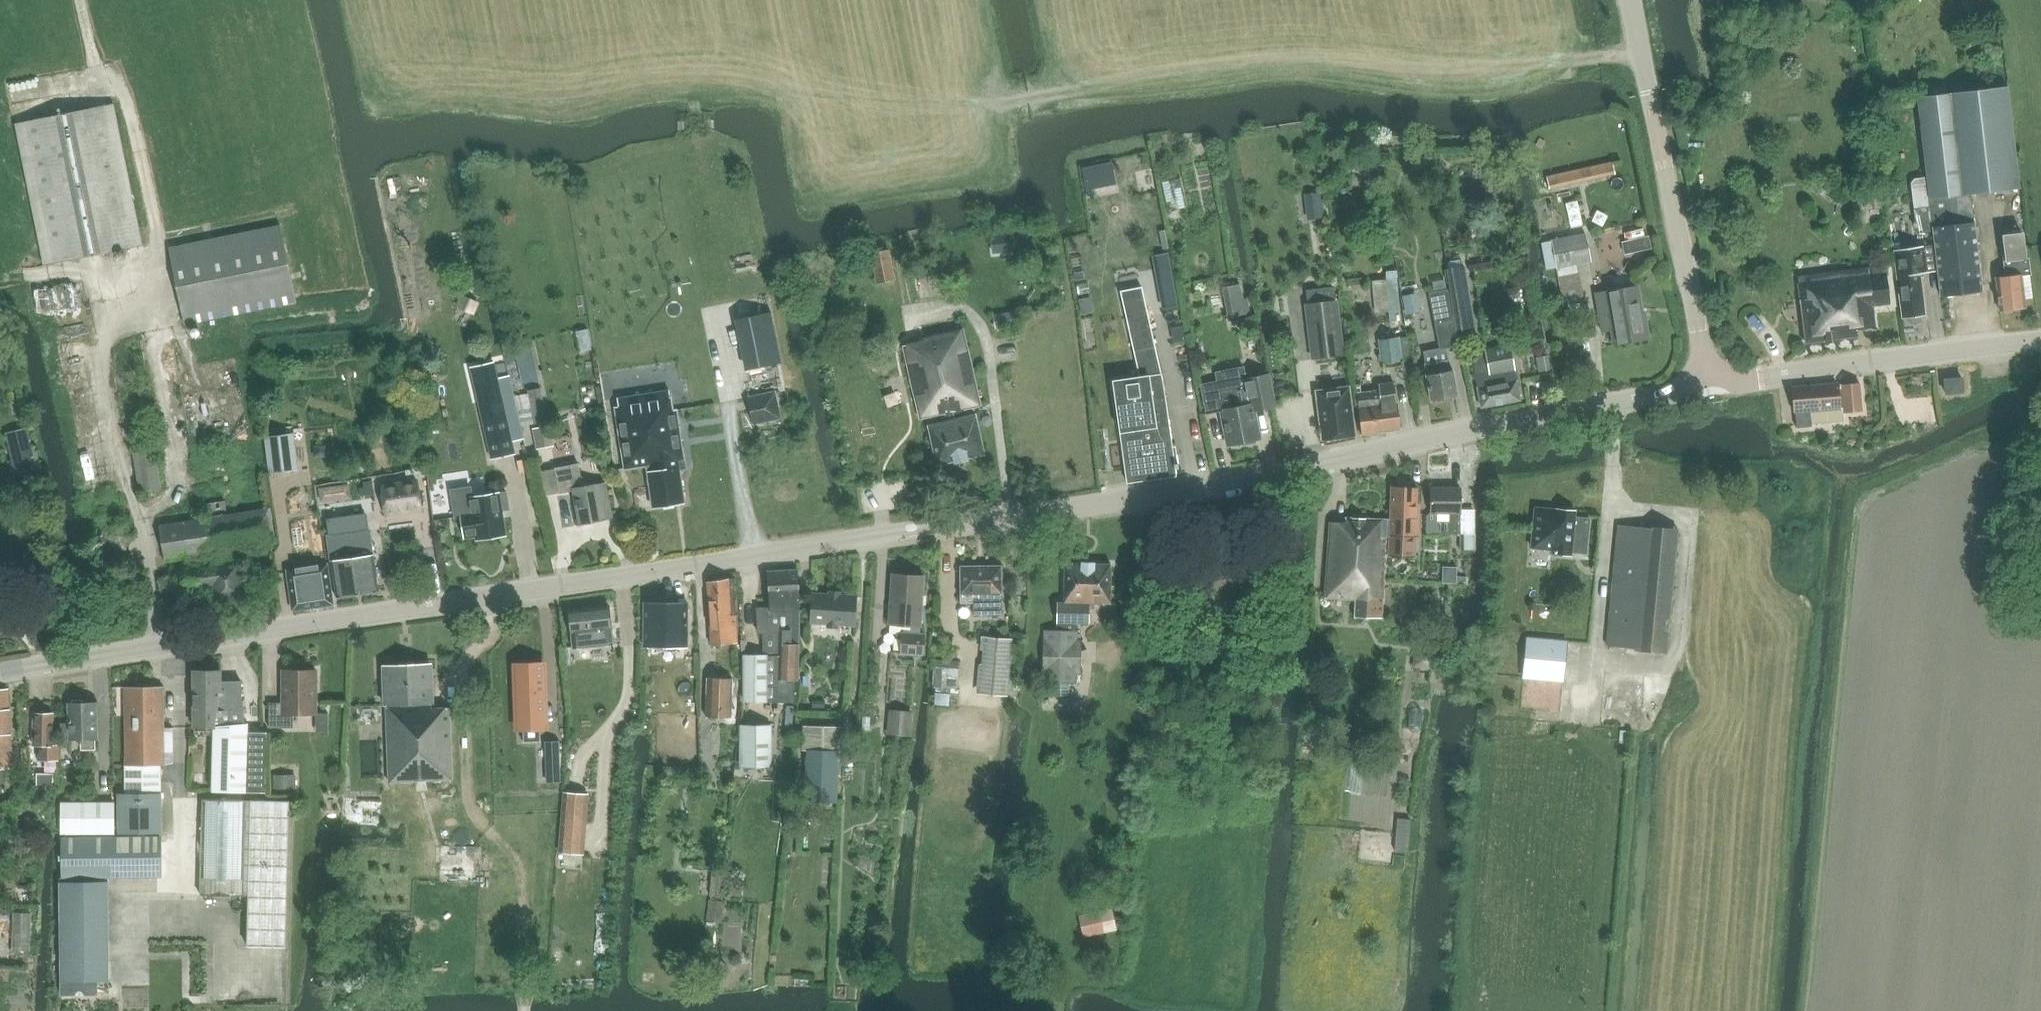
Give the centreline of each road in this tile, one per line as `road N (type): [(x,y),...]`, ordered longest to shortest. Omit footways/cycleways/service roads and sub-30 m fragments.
road 1 (tertiary): [(0,680),(1205,483),(1665,392),(1705,371)]
road 2 (unclassified): [(1705,371),(1629,0)]
road 3 (tertiary): [(1705,371),(1755,378),(2040,340)]

